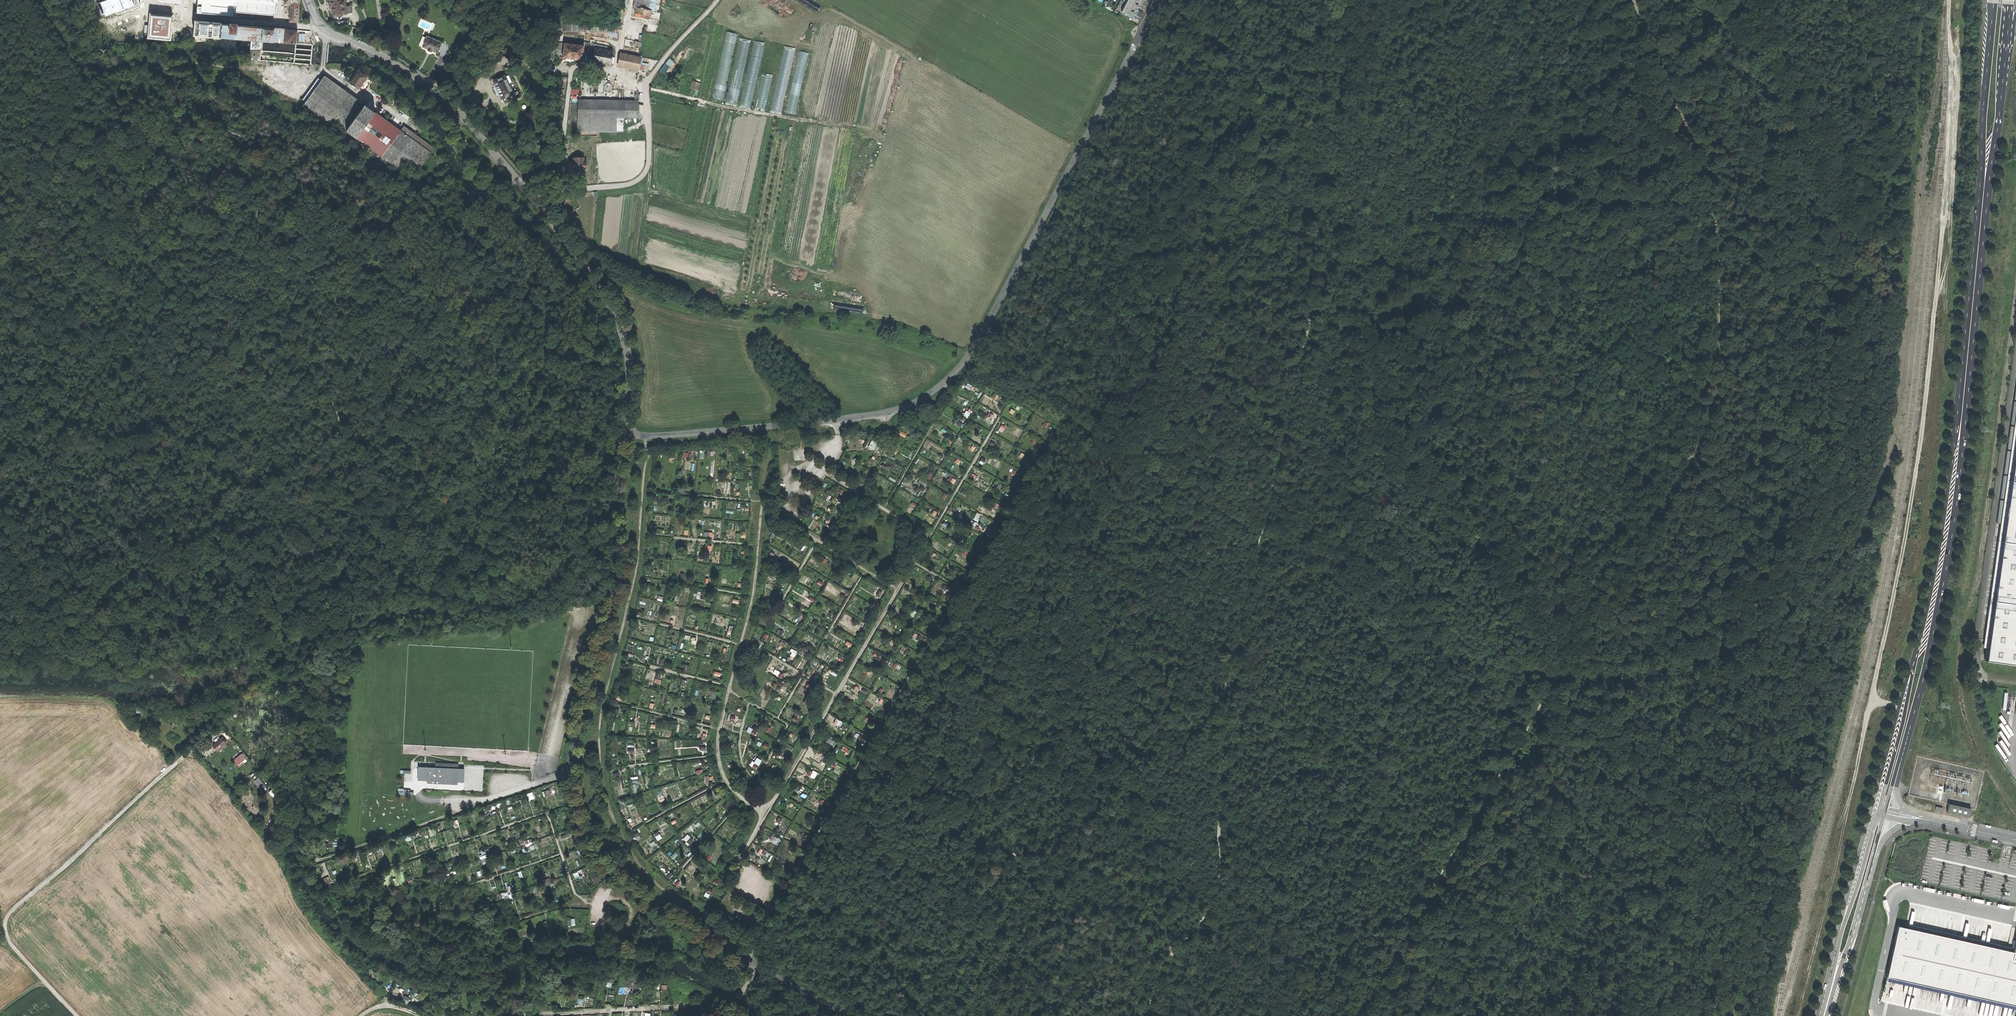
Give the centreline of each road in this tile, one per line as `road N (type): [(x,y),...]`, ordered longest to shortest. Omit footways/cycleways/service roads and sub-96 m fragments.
road 1 (track): [(1205,0),(1242,61),(1252,110),(1213,231),(1226,249),(1314,309),(1229,684),(1224,868),(1202,922),(1174,941),(1148,1015)]
road 2 (track): [(0,143),(39,150),(161,106),(223,124),(262,156),(253,228),(259,252),(277,275),(358,484),(350,510),(330,530),(285,543),(219,522),(0,500)]
road 3 (unclassified): [(1158,0),(976,346),(946,381),(906,407),(867,416),(657,436),(620,430)]
road 4 (unclassified): [(620,430),(619,576),(571,757),(575,812),(599,858),(621,880),(847,1015)]
road 5 (residential): [(321,28),(440,96),(569,245),(620,339),(620,430)]
road 6 (secondary): [(1984,193),(1933,615)]
road 7 (track): [(531,197),(628,184),(645,173),(647,83),(718,0)]
road 8 (secondary): [(1933,615),(1876,808)]
road 9 (secondary): [(1994,0),(1984,193)]
road 10 (track): [(728,1004),(537,1014)]
road 11 (track): [(398,646),(496,638),(581,614)]
road 12 (secondary): [(1833,984),(1885,810)]
road 13 (secondary): [(1876,808),(1833,984)]
road 14 (secondary): [(1893,789),(1928,664),(1933,615)]
road 15 (track): [(317,822),(316,855),(324,859),(447,813)]
road 16 (secondary): [(1984,193),(2004,47)]
road 17 (residential): [(184,15),(321,28)]
road 18 (unclassified): [(1885,810),(2015,839)]

